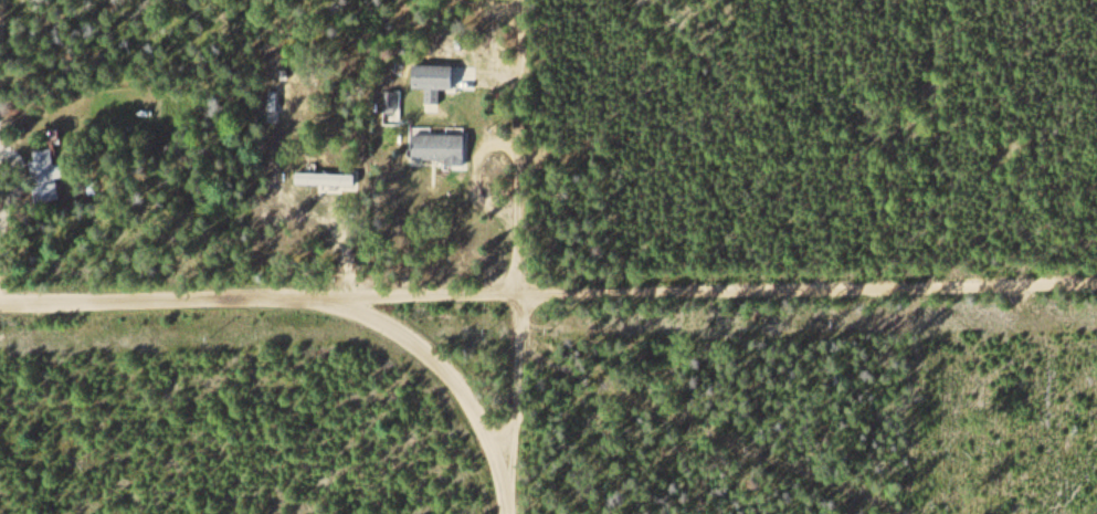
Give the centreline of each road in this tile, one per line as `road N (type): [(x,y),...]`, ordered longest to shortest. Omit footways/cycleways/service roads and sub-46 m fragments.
road 1 (track): [(517,287),(1096,279)]
road 2 (residential): [(0,303),(517,287)]
road 3 (track): [(901,513),(516,348)]
road 4 (residential): [(279,300),(334,301),(418,336),(472,395),(514,495)]
road 5 (track): [(514,495),(517,287)]

